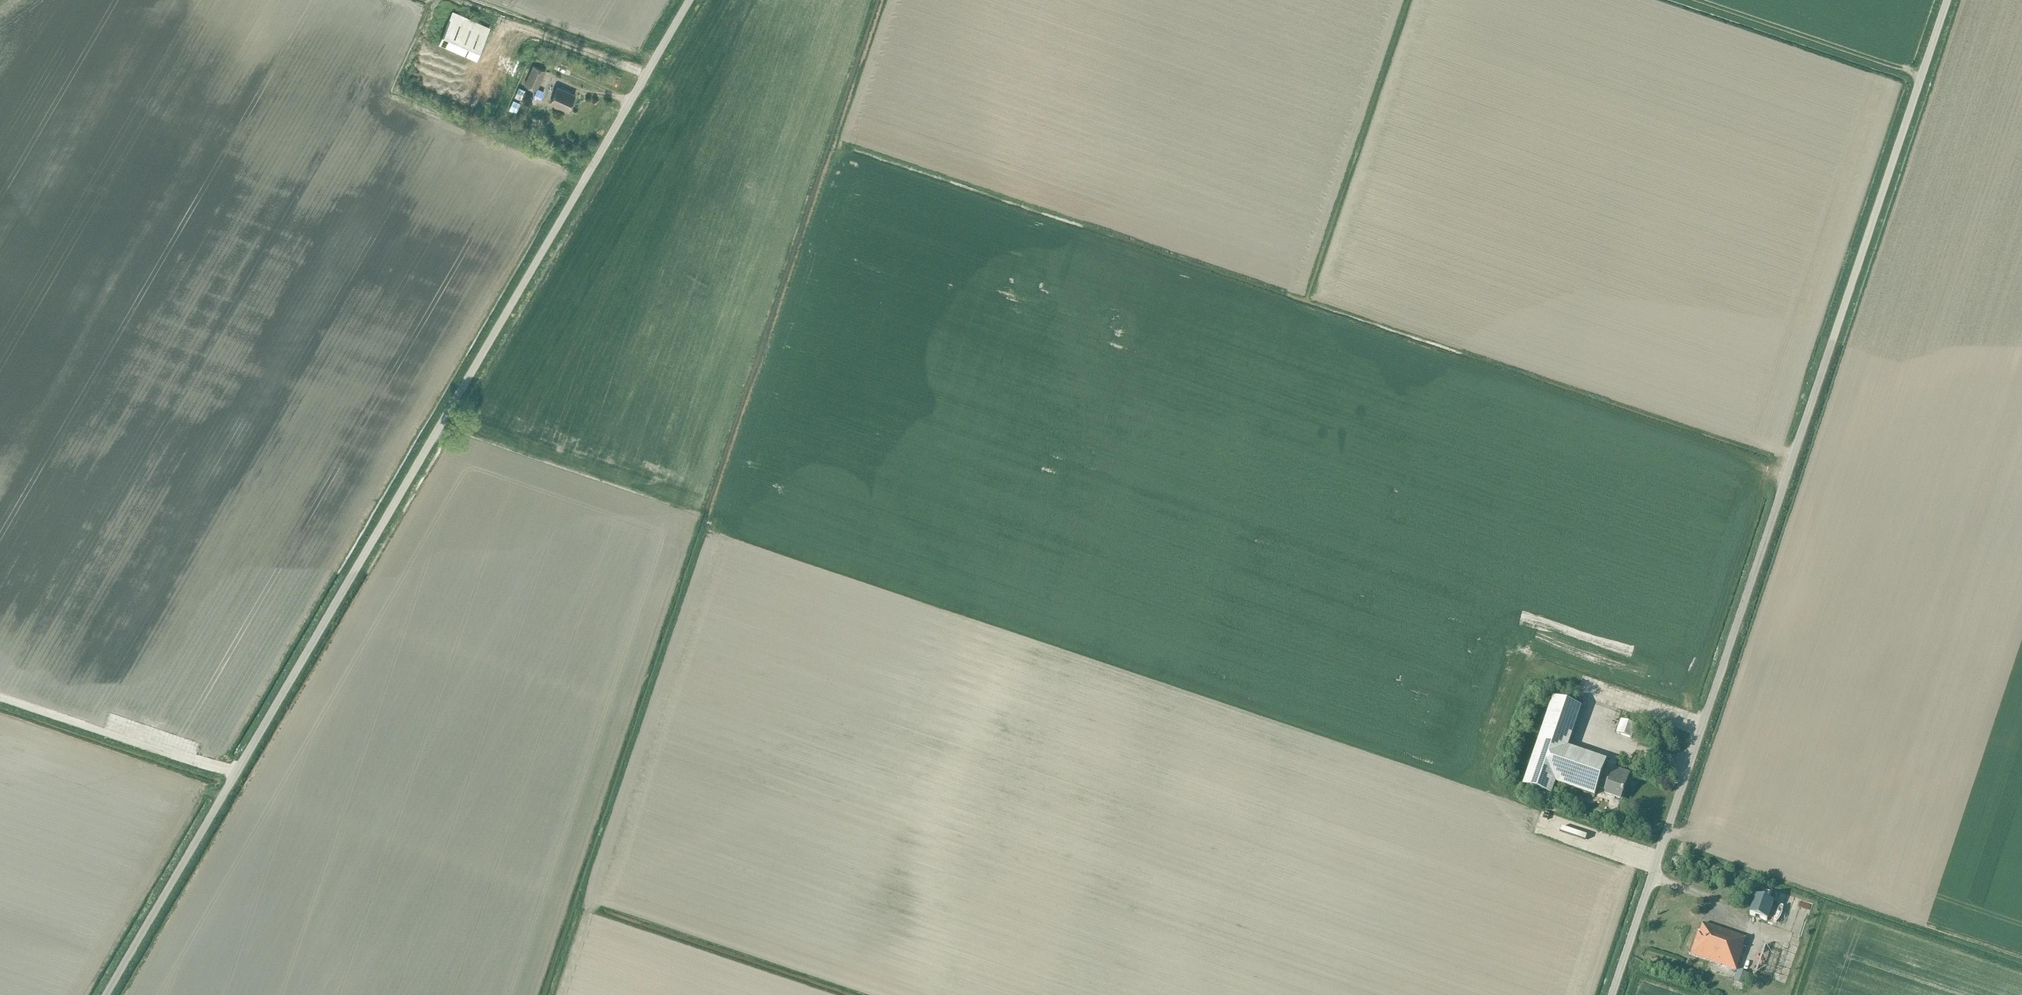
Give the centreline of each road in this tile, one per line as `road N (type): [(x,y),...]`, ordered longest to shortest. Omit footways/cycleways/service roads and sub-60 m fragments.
road 1 (unclassified): [(106,994),(688,0)]
road 2 (unclassified): [(1612,994),(1946,0)]
road 3 (track): [(0,698),(233,778)]

